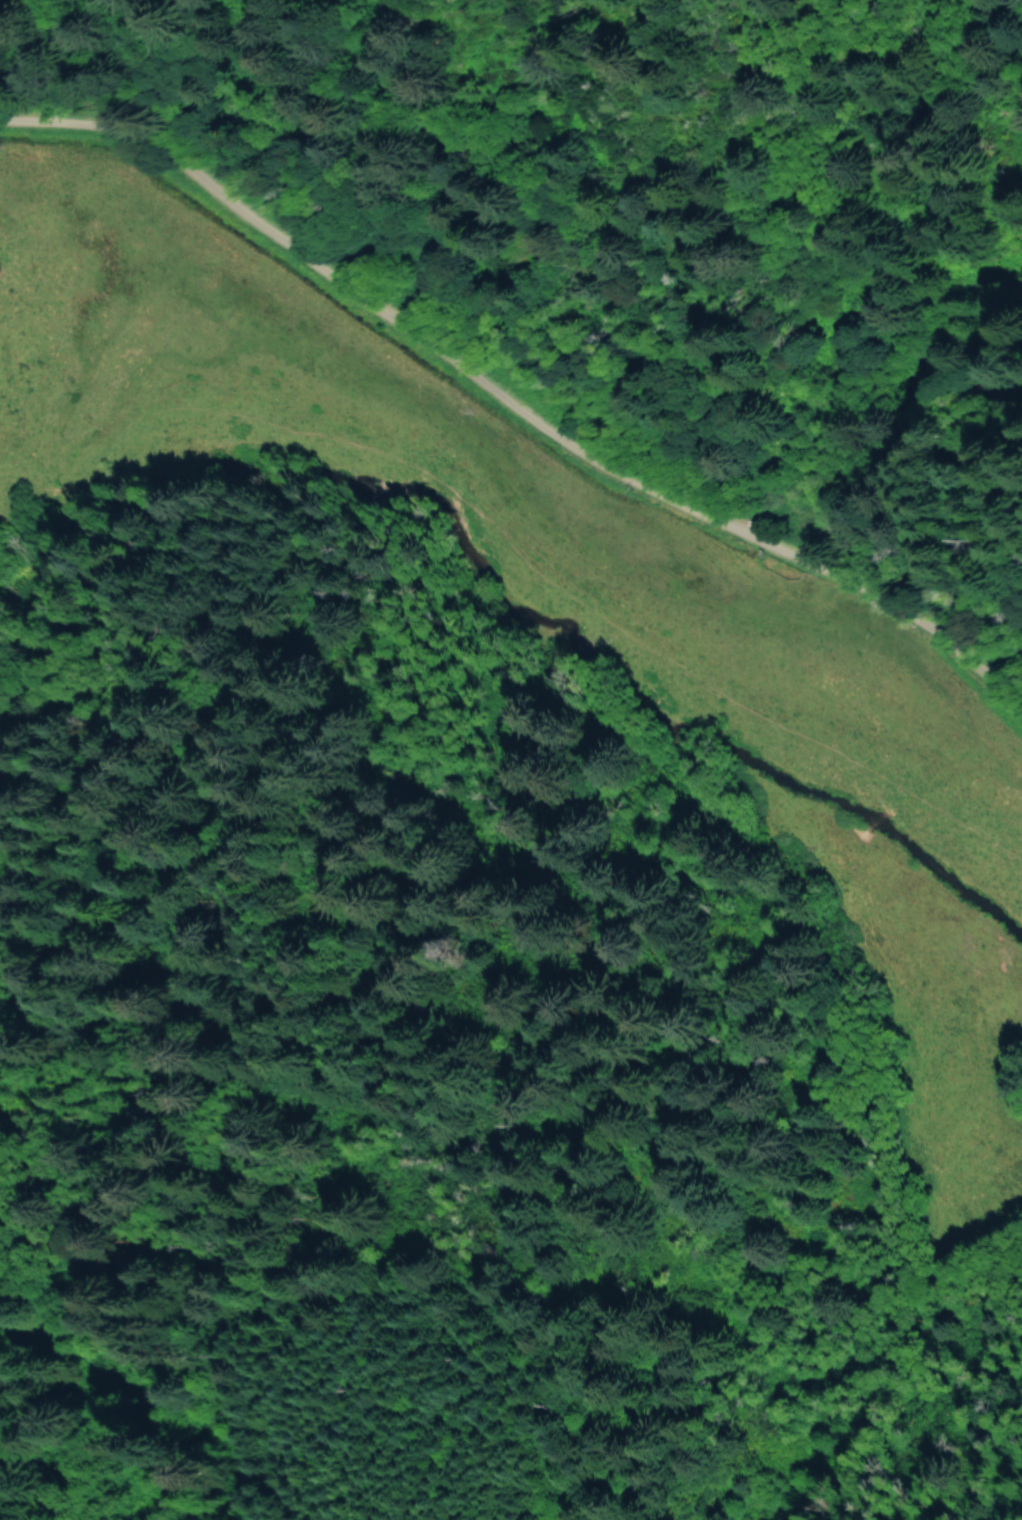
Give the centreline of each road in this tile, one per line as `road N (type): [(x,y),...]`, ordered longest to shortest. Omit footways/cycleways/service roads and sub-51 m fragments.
road 1 (residential): [(0,115),(109,126),(553,435),(796,551),(929,625),(1021,709)]

